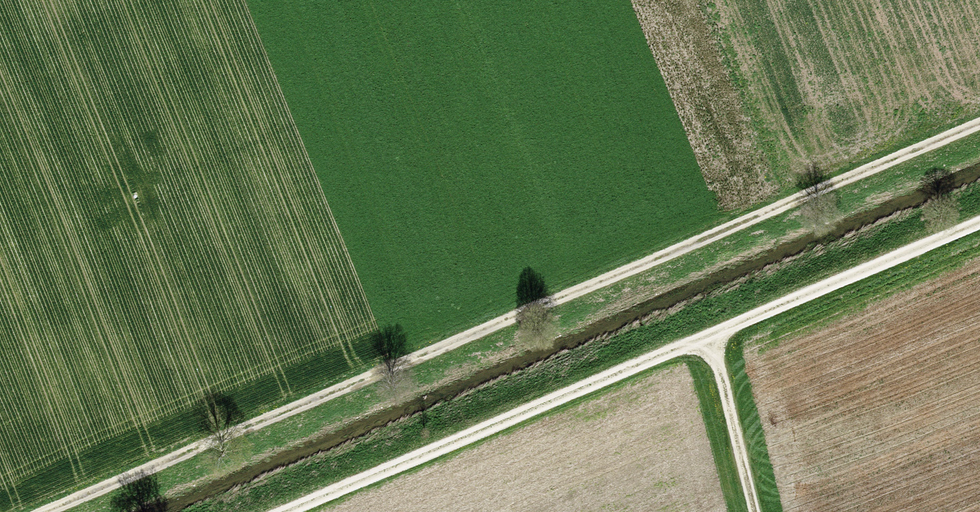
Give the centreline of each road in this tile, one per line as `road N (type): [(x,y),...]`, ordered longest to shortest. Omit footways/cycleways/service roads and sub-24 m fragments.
road 1 (track): [(51,511),(979,126)]
road 2 (track): [(979,218),(270,511)]
road 3 (track): [(711,329),(756,511)]

